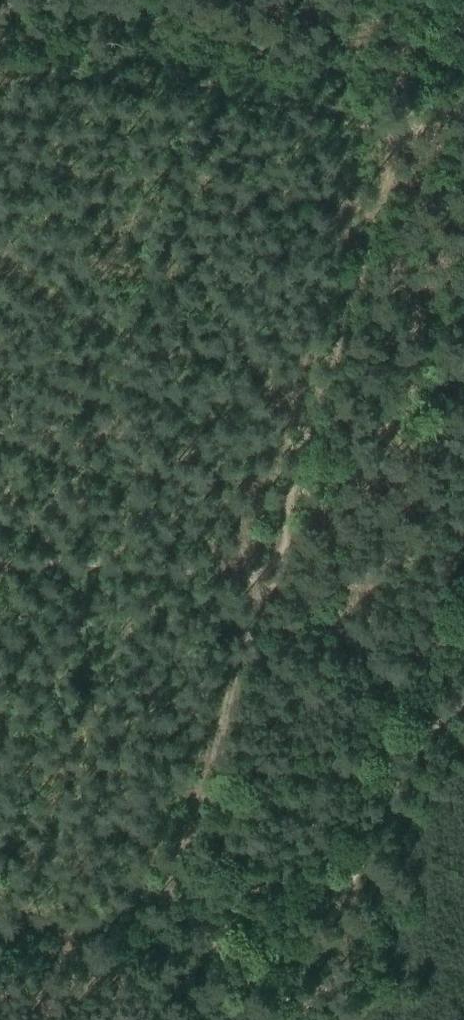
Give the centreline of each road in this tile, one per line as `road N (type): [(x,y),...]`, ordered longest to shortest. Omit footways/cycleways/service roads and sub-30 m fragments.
road 1 (track): [(0,564),(258,579),(296,483)]
road 2 (track): [(433,724),(283,1019)]
road 3 (track): [(258,579),(344,637),(463,754)]

